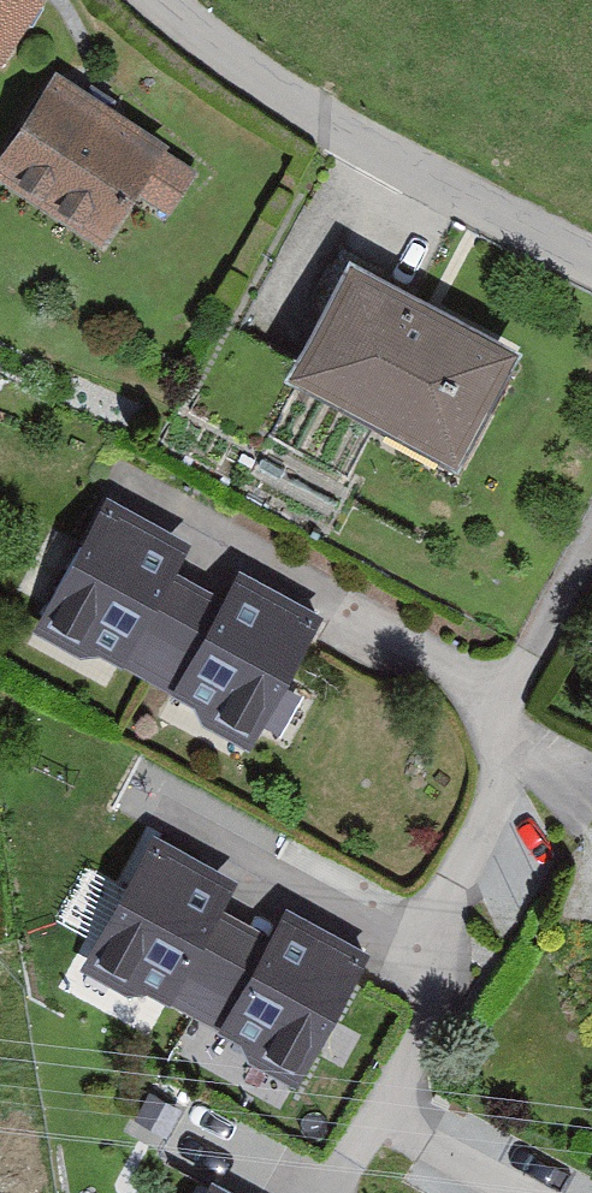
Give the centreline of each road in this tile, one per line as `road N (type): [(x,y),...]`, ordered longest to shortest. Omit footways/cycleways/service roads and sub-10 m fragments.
road 1 (residential): [(171,0),(319,116),(591,267)]

